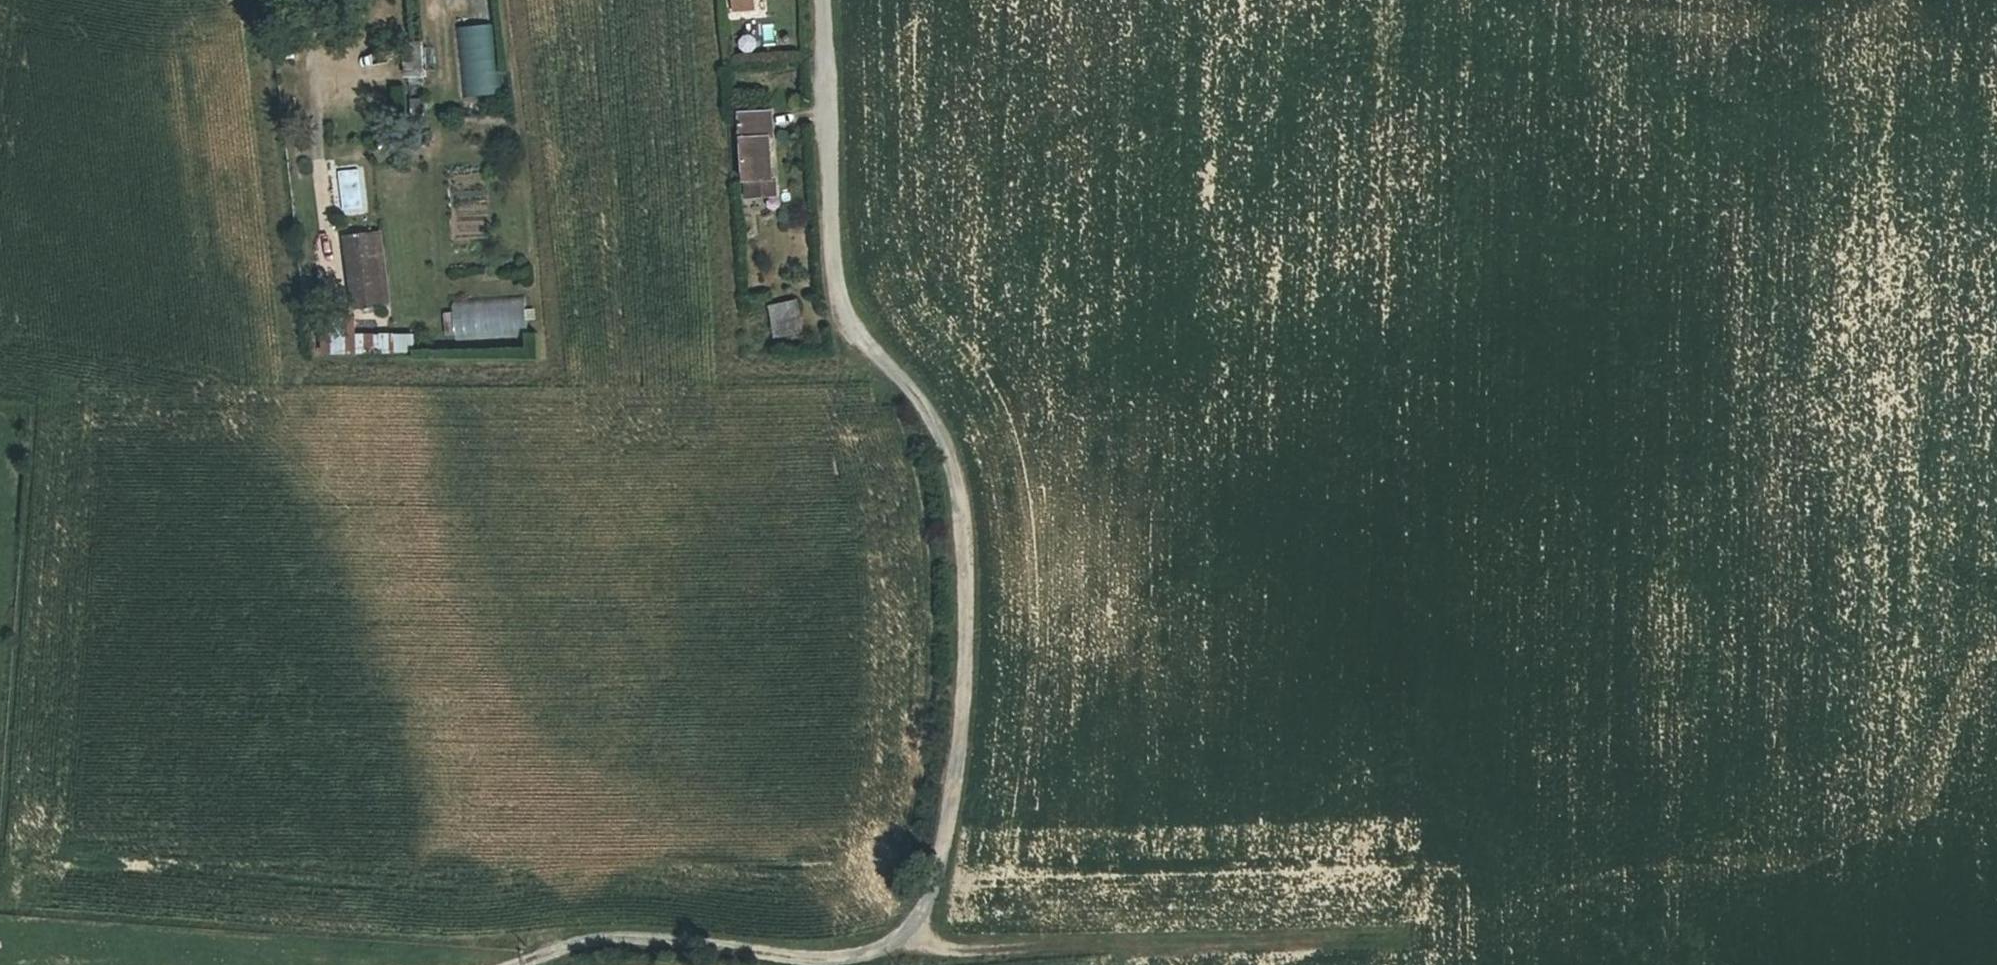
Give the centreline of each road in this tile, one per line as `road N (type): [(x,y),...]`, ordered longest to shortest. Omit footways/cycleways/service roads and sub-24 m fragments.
road 1 (residential): [(822,0),(839,292),(851,328),(934,425),(960,513),(966,680),(936,881),(908,931),(855,960),(610,940),(519,964)]

